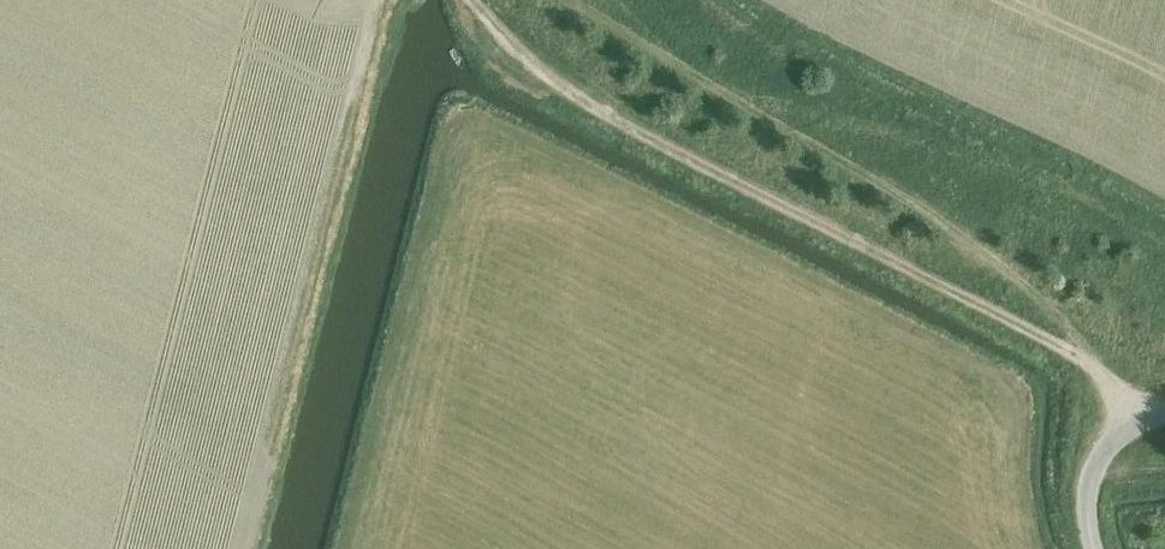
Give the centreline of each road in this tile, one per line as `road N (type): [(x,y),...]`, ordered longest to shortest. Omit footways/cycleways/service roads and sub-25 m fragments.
road 1 (track): [(467,0),(522,59),(1088,369)]
road 2 (track): [(560,0),(949,219),(1035,285),(1088,369)]
road 3 (track): [(265,435),(373,0)]
road 4 (unclassified): [(1090,548),(1078,502),(1087,453),(1126,416)]

